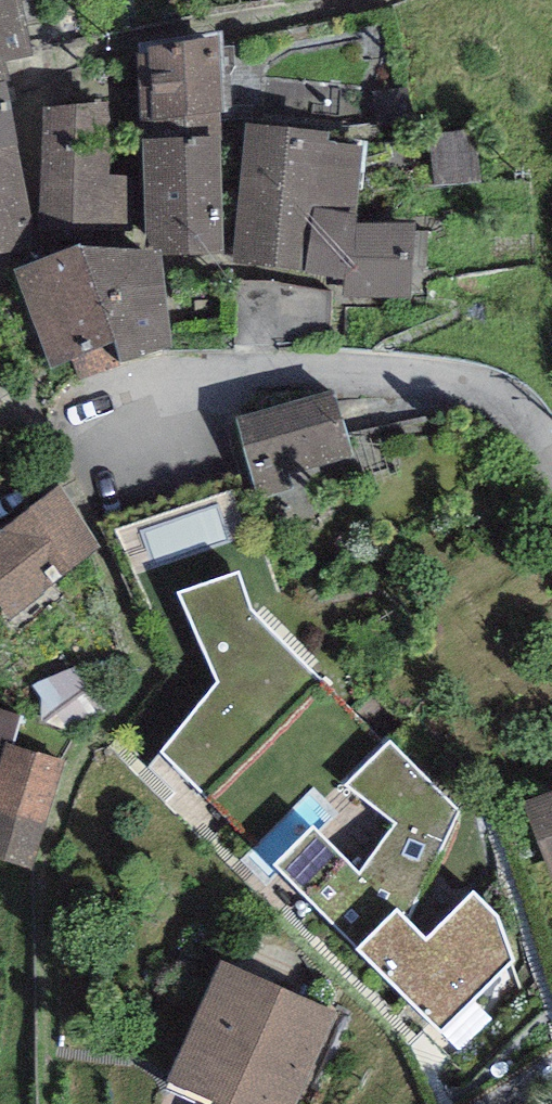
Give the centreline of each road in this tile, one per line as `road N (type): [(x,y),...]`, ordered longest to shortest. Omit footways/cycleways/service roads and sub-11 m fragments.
road 1 (residential): [(551,470),(517,416),(485,393),(438,379),(311,373),(179,396),(119,431)]

